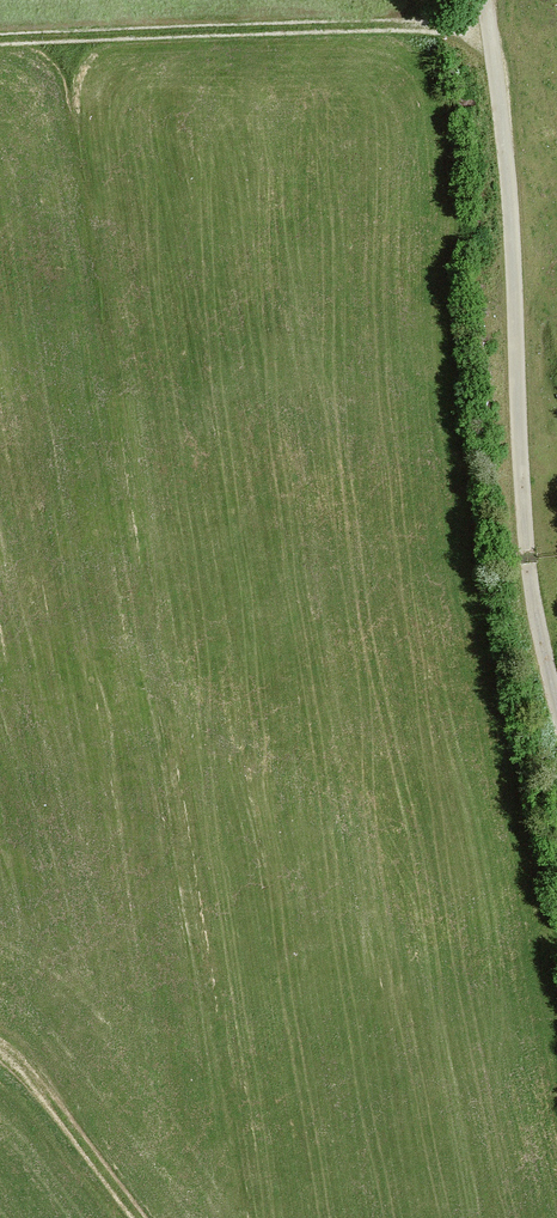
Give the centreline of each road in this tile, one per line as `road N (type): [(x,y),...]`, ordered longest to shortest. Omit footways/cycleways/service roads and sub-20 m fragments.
road 1 (track): [(484,0),(516,265),(530,552),(556,701)]
road 2 (track): [(0,40),(294,26),(487,38)]
road 3 (track): [(0,1046),(154,1217)]

